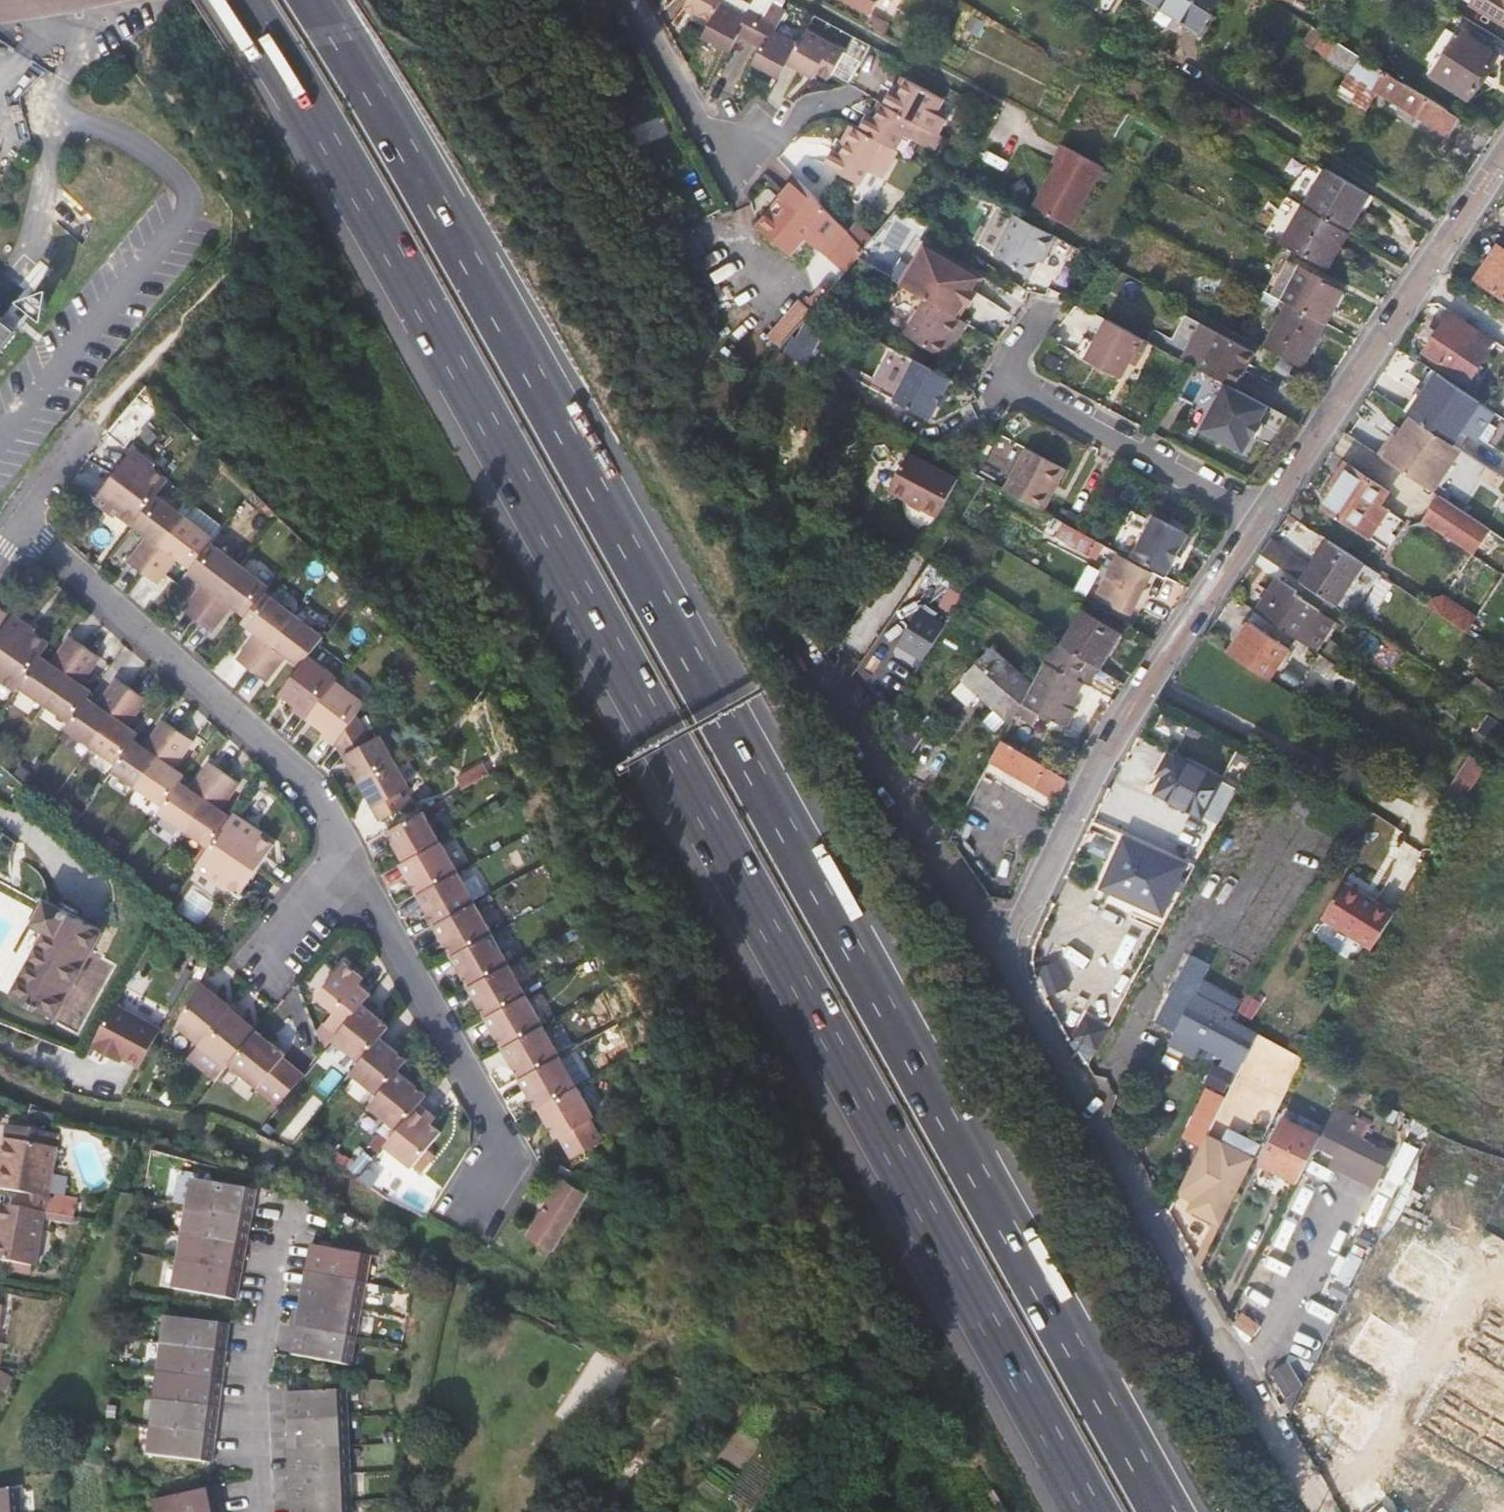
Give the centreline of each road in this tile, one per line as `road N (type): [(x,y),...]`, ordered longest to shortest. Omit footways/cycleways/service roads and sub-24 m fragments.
road 1 (motorway): [(241,0),(514,470),(1096,1511)]
road 2 (motorway): [(1168,1511),(319,0)]
road 3 (residential): [(1233,1363),(1019,988),(1009,952),(1104,747),(1257,520)]
road 4 (residential): [(345,858),(319,807),(279,759),(20,525)]
road 5 (residential): [(1257,520),(1503,151)]
road 6 (residential): [(474,1196),(503,1143),(345,858)]
road 7 (residential): [(1031,321),(1005,370),(1007,381),(1257,520)]
road 8 (residential): [(259,1511),(249,1422),(285,1215)]
road 9 (residential): [(743,150),(699,127),(647,0)]
road 10 (track): [(1326,1511),(1233,1363)]

